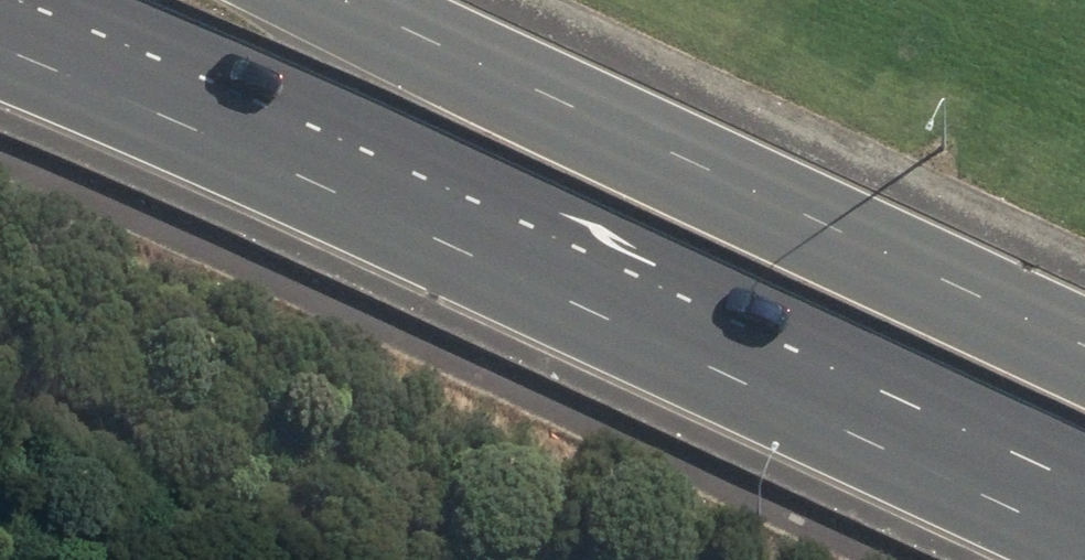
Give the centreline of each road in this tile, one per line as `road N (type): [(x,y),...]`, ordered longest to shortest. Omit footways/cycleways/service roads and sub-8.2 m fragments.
road 1 (primary): [(1084,512),(623,297),(0,23)]
road 2 (primary): [(349,0),(1084,341)]

